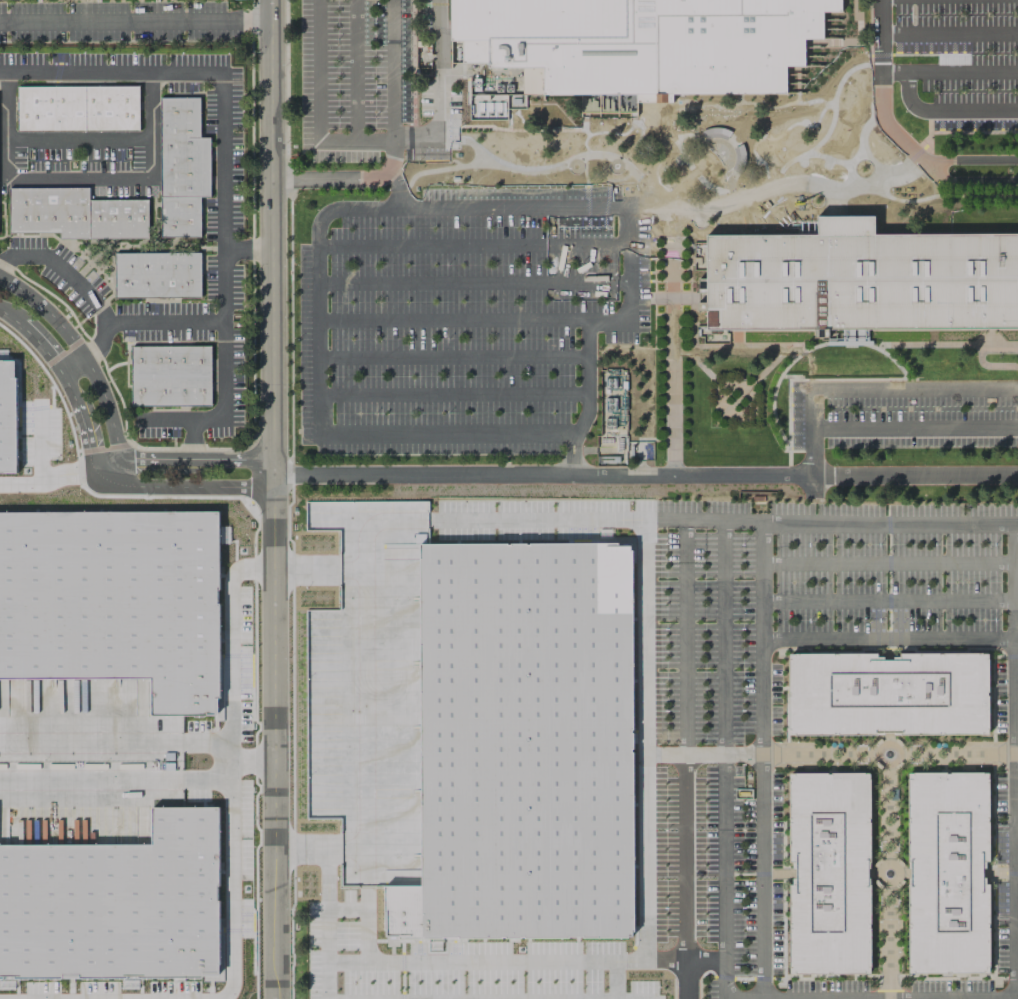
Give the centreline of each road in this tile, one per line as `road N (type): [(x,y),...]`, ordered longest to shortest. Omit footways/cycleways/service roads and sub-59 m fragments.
road 1 (residential): [(271,0),(274,998)]
road 2 (residential): [(271,474),(249,461),(118,458),(101,390),(68,334),(0,277)]
road 3 (residential): [(0,311),(44,349),(70,388),(95,487)]
road 4 (residential): [(95,487),(251,488),(271,474)]

